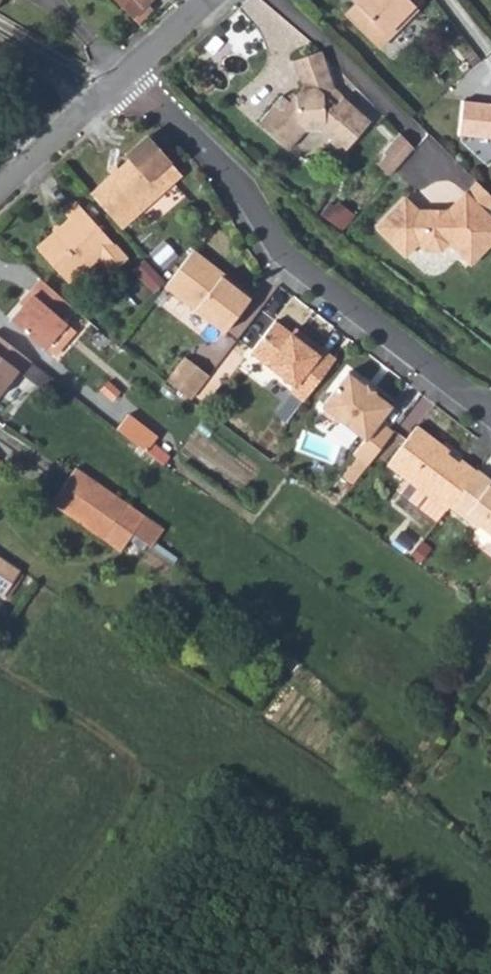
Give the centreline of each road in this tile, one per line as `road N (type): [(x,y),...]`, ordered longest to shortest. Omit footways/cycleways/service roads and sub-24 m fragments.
road 1 (residential): [(130,72),(245,188),(279,245),(467,394),(490,404)]
road 2 (residential): [(0,190),(130,72)]
road 3 (track): [(0,670),(134,758)]

